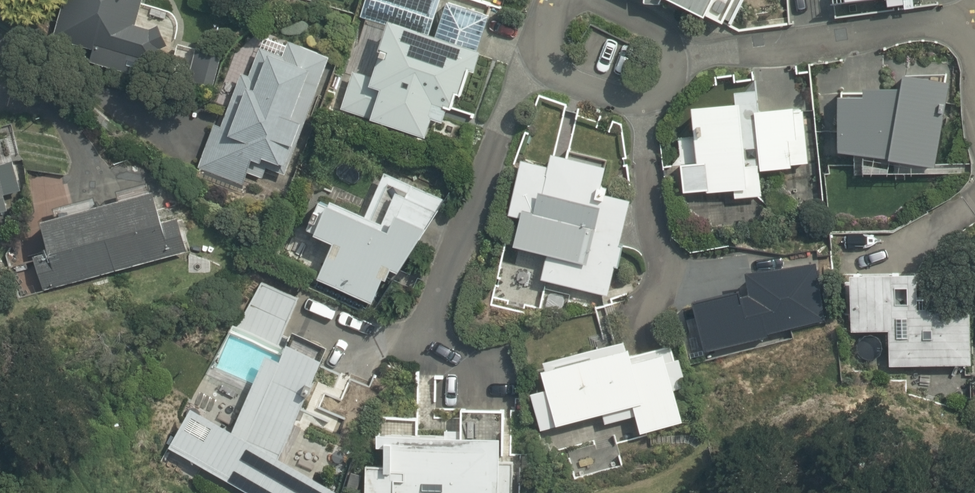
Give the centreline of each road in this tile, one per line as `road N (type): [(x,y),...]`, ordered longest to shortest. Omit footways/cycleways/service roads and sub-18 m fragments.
road 1 (residential): [(537,67),(427,329)]
road 2 (residential): [(963,25),(910,24),(826,41),(716,48),(682,39)]
road 3 (residential): [(641,115),(655,222),(674,287)]

